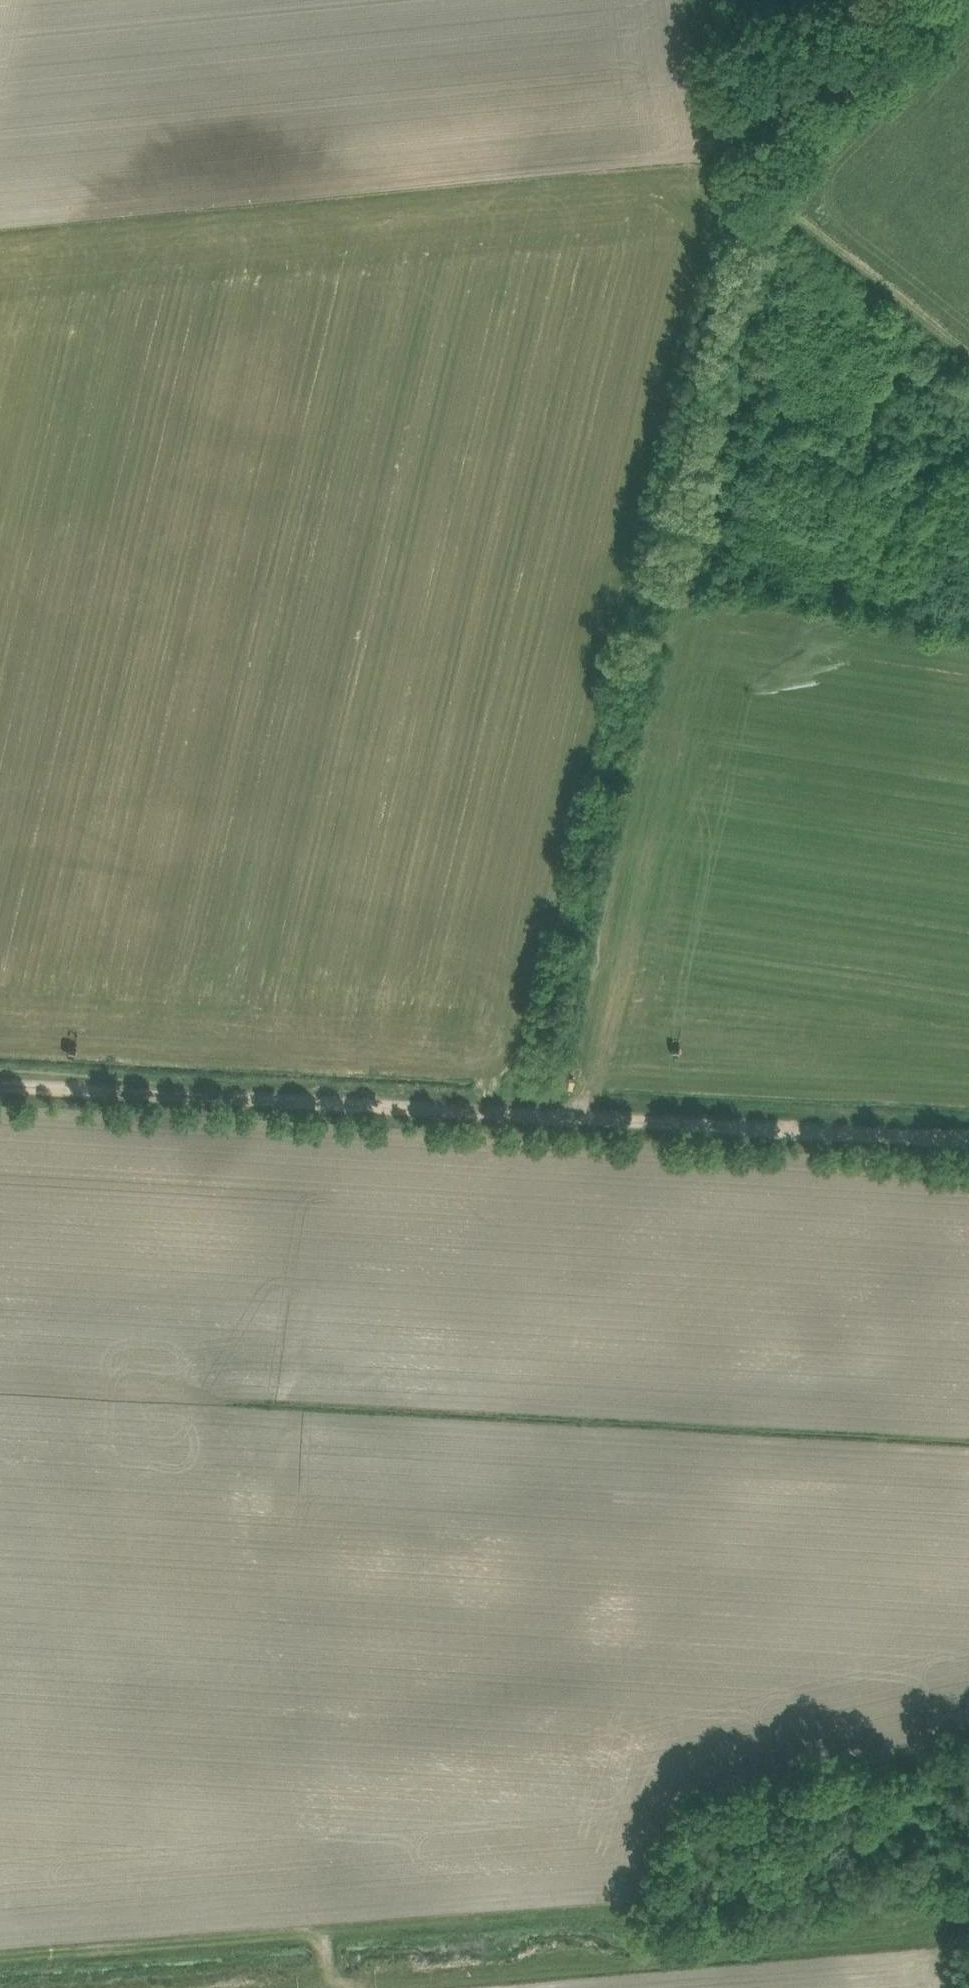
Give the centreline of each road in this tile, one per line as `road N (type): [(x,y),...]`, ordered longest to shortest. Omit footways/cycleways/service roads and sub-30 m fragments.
road 1 (track): [(968,1916),(915,1934),(675,1966),(325,1987)]
road 2 (track): [(518,1110),(0,1081)]
road 3 (track): [(518,1110),(968,1139)]

